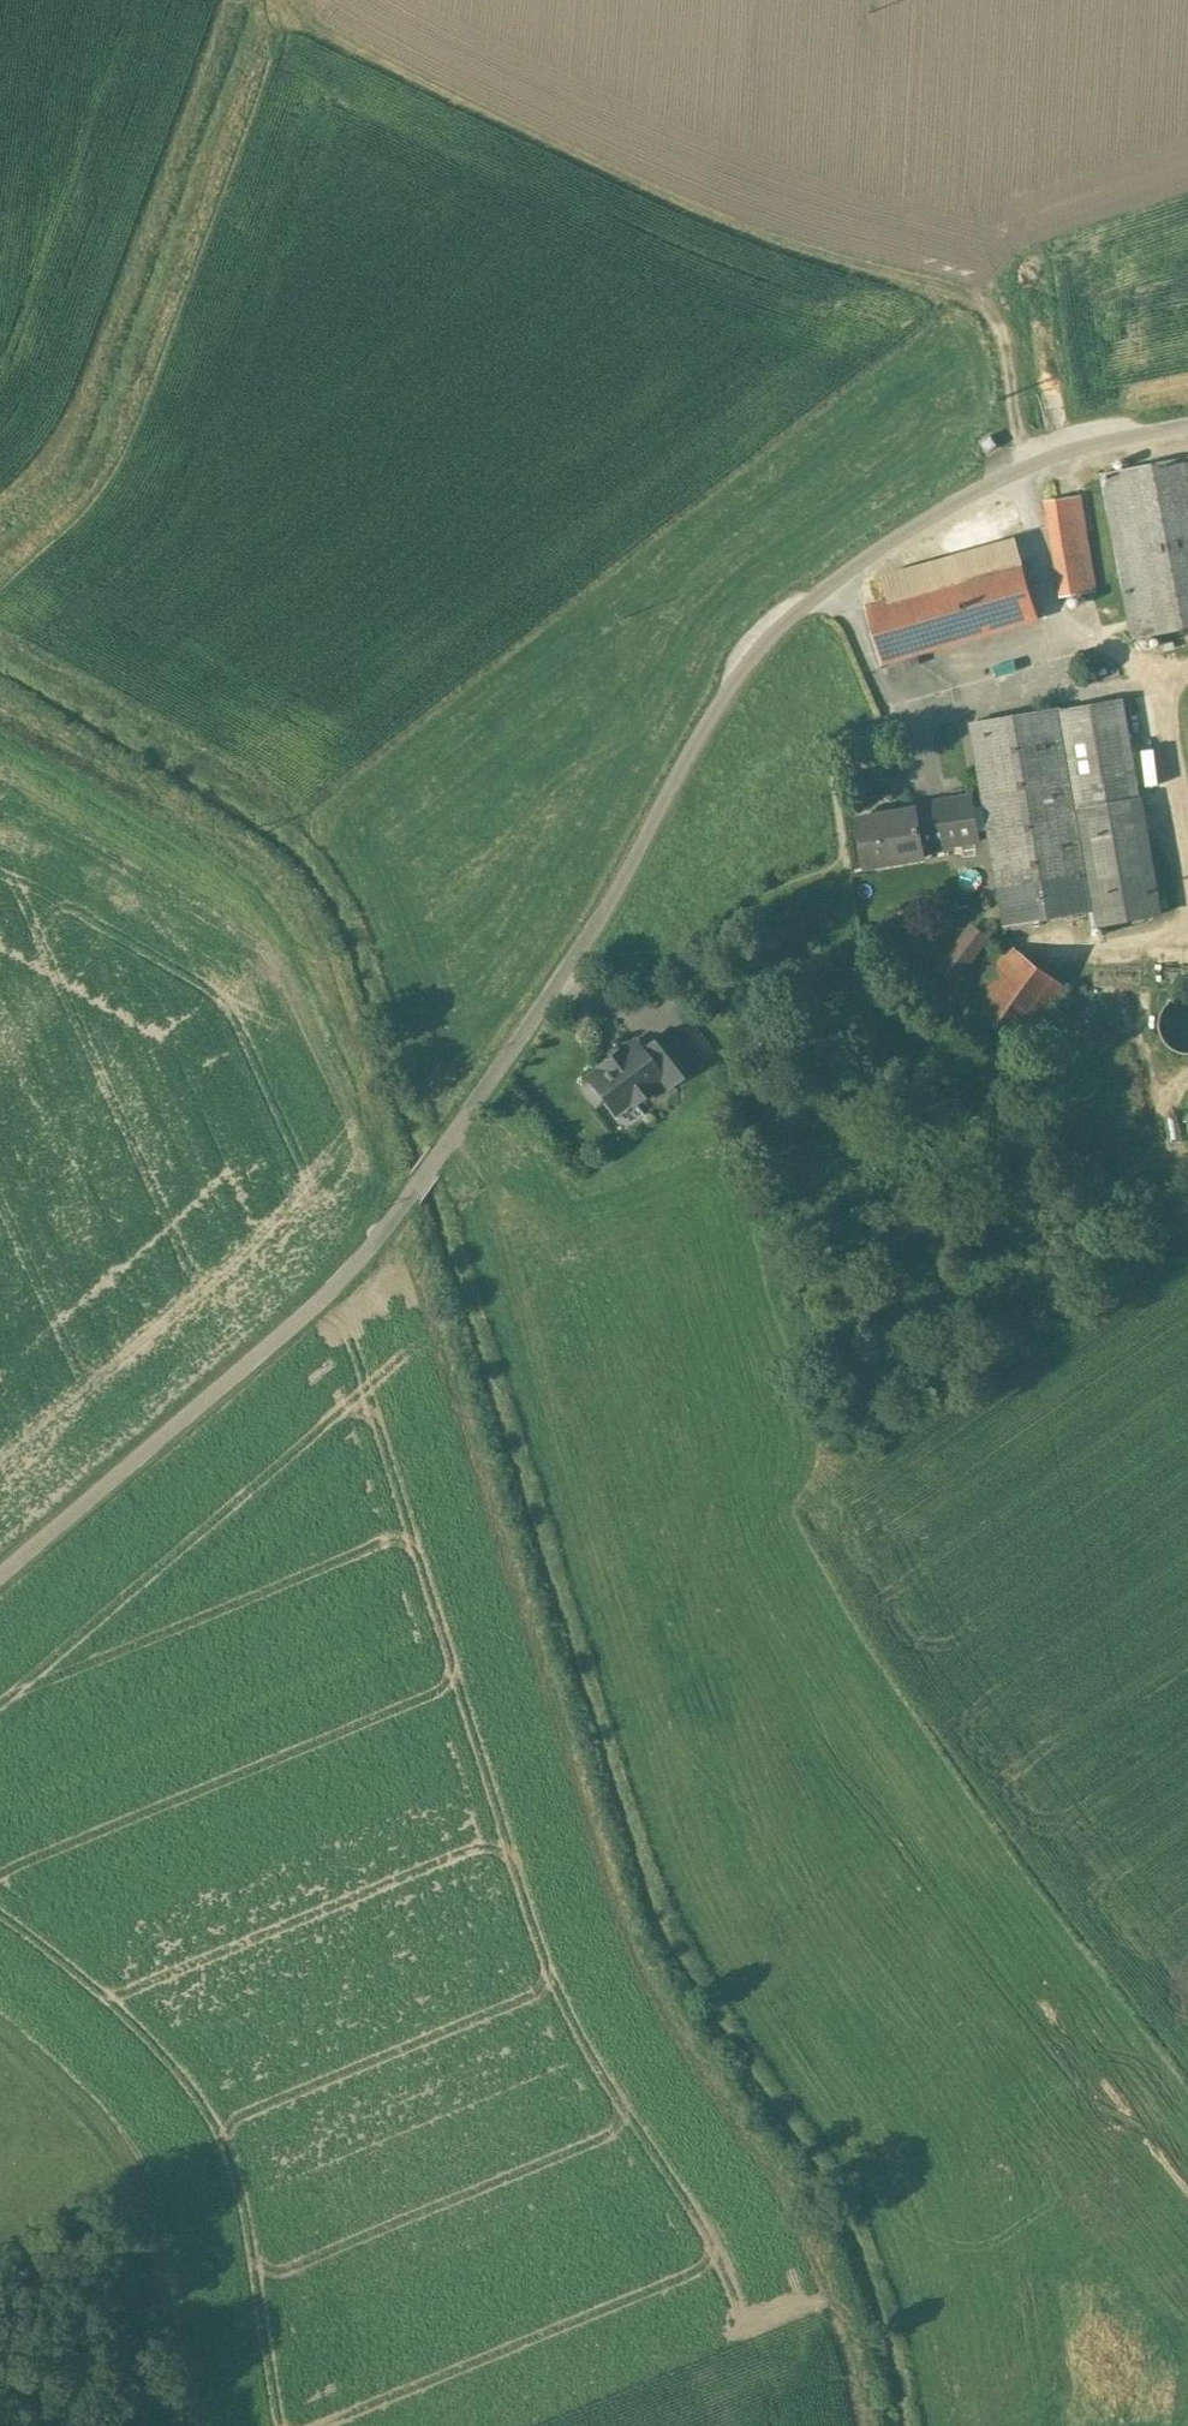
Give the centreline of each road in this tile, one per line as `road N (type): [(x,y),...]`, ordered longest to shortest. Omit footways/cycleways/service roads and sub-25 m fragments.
road 1 (unclassified): [(1187,429),(1007,479),(926,523),(782,631),(729,699),(570,977),(369,1257),(0,1573)]
road 2 (track): [(245,0),(708,218),(977,302),(1006,335),(1026,473)]

